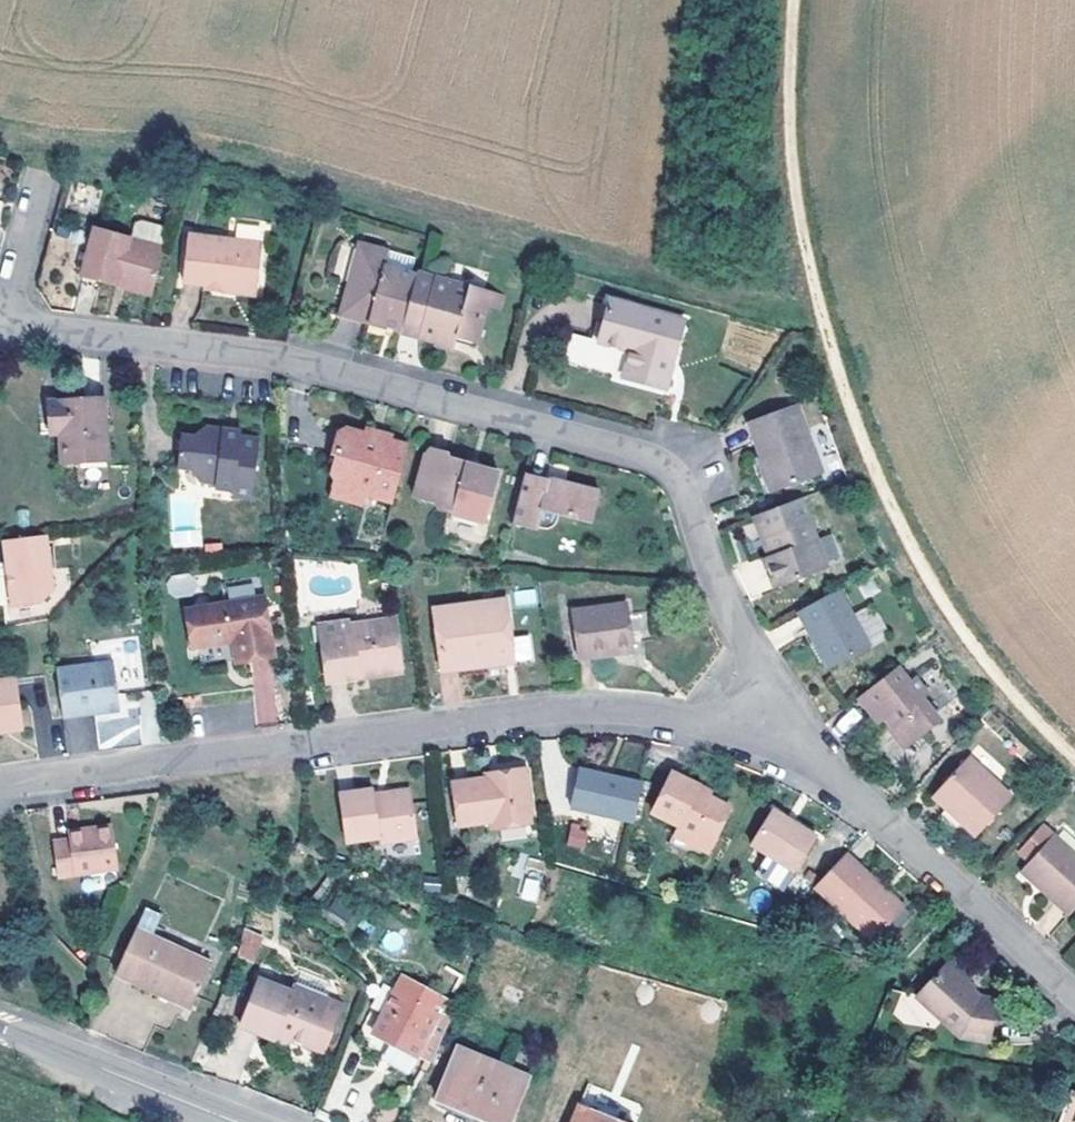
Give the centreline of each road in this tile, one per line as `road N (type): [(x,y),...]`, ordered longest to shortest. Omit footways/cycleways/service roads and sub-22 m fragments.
road 1 (residential): [(0,329),(279,354),(648,448),(684,467),(713,578),(801,747)]
road 2 (track): [(1074,763),(981,662),(911,563),(831,377),(788,177),(790,0)]
road 3 (residential): [(0,783),(554,713),(683,720),(801,747)]
road 4 (residential): [(801,747),(1074,1000)]
road 5 (tertiary): [(0,1029),(232,1121)]
road 6 (residential): [(0,302),(37,181)]

